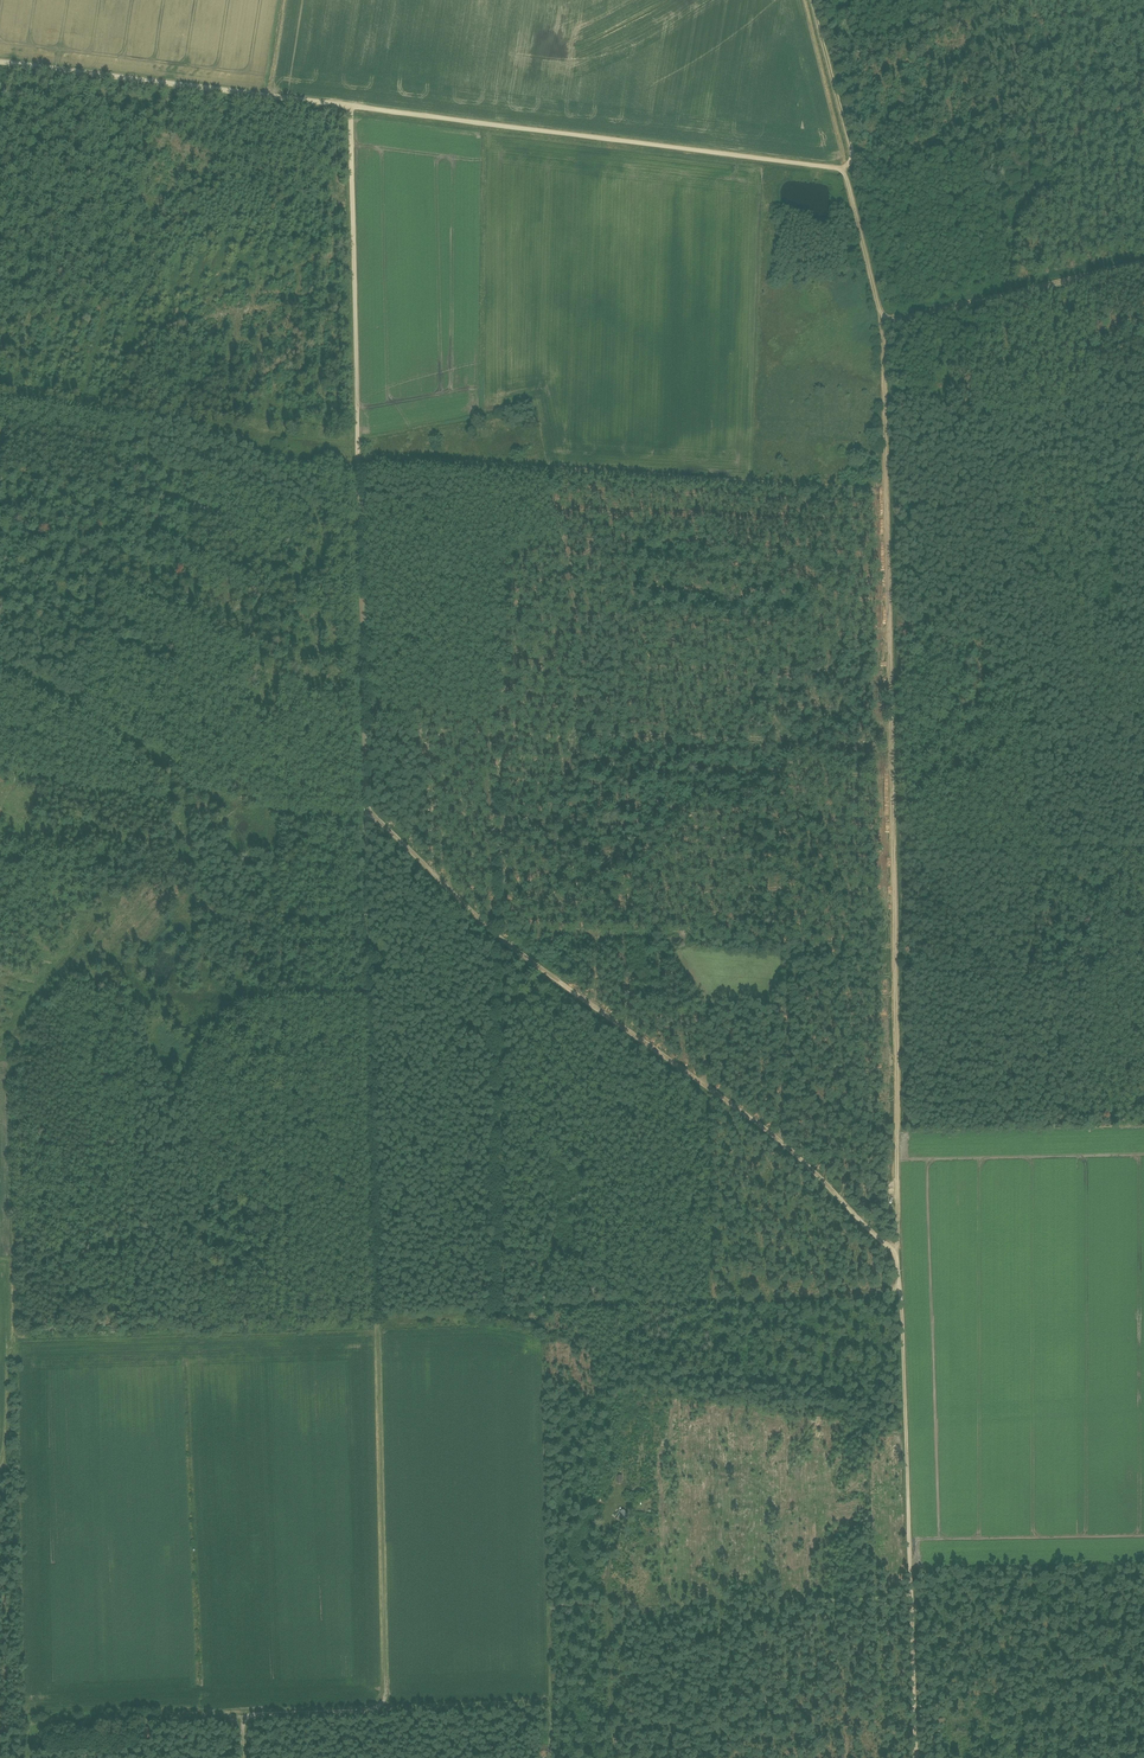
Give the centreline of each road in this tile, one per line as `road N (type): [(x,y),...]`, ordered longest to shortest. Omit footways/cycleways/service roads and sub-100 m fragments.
road 1 (track): [(0,58),(845,166),(887,318),(1143,264)]
road 2 (track): [(915,1757),(895,1247),(366,819)]
road 3 (track): [(369,953),(350,101)]
road 4 (track): [(244,1757),(244,1728),(260,1713),(381,1708),(386,1697),(378,1325)]
road 5 (track): [(625,1757),(613,1727),(610,1570),(633,1515),(619,1500)]
road 6 (track): [(845,166),(853,161),(813,0)]

